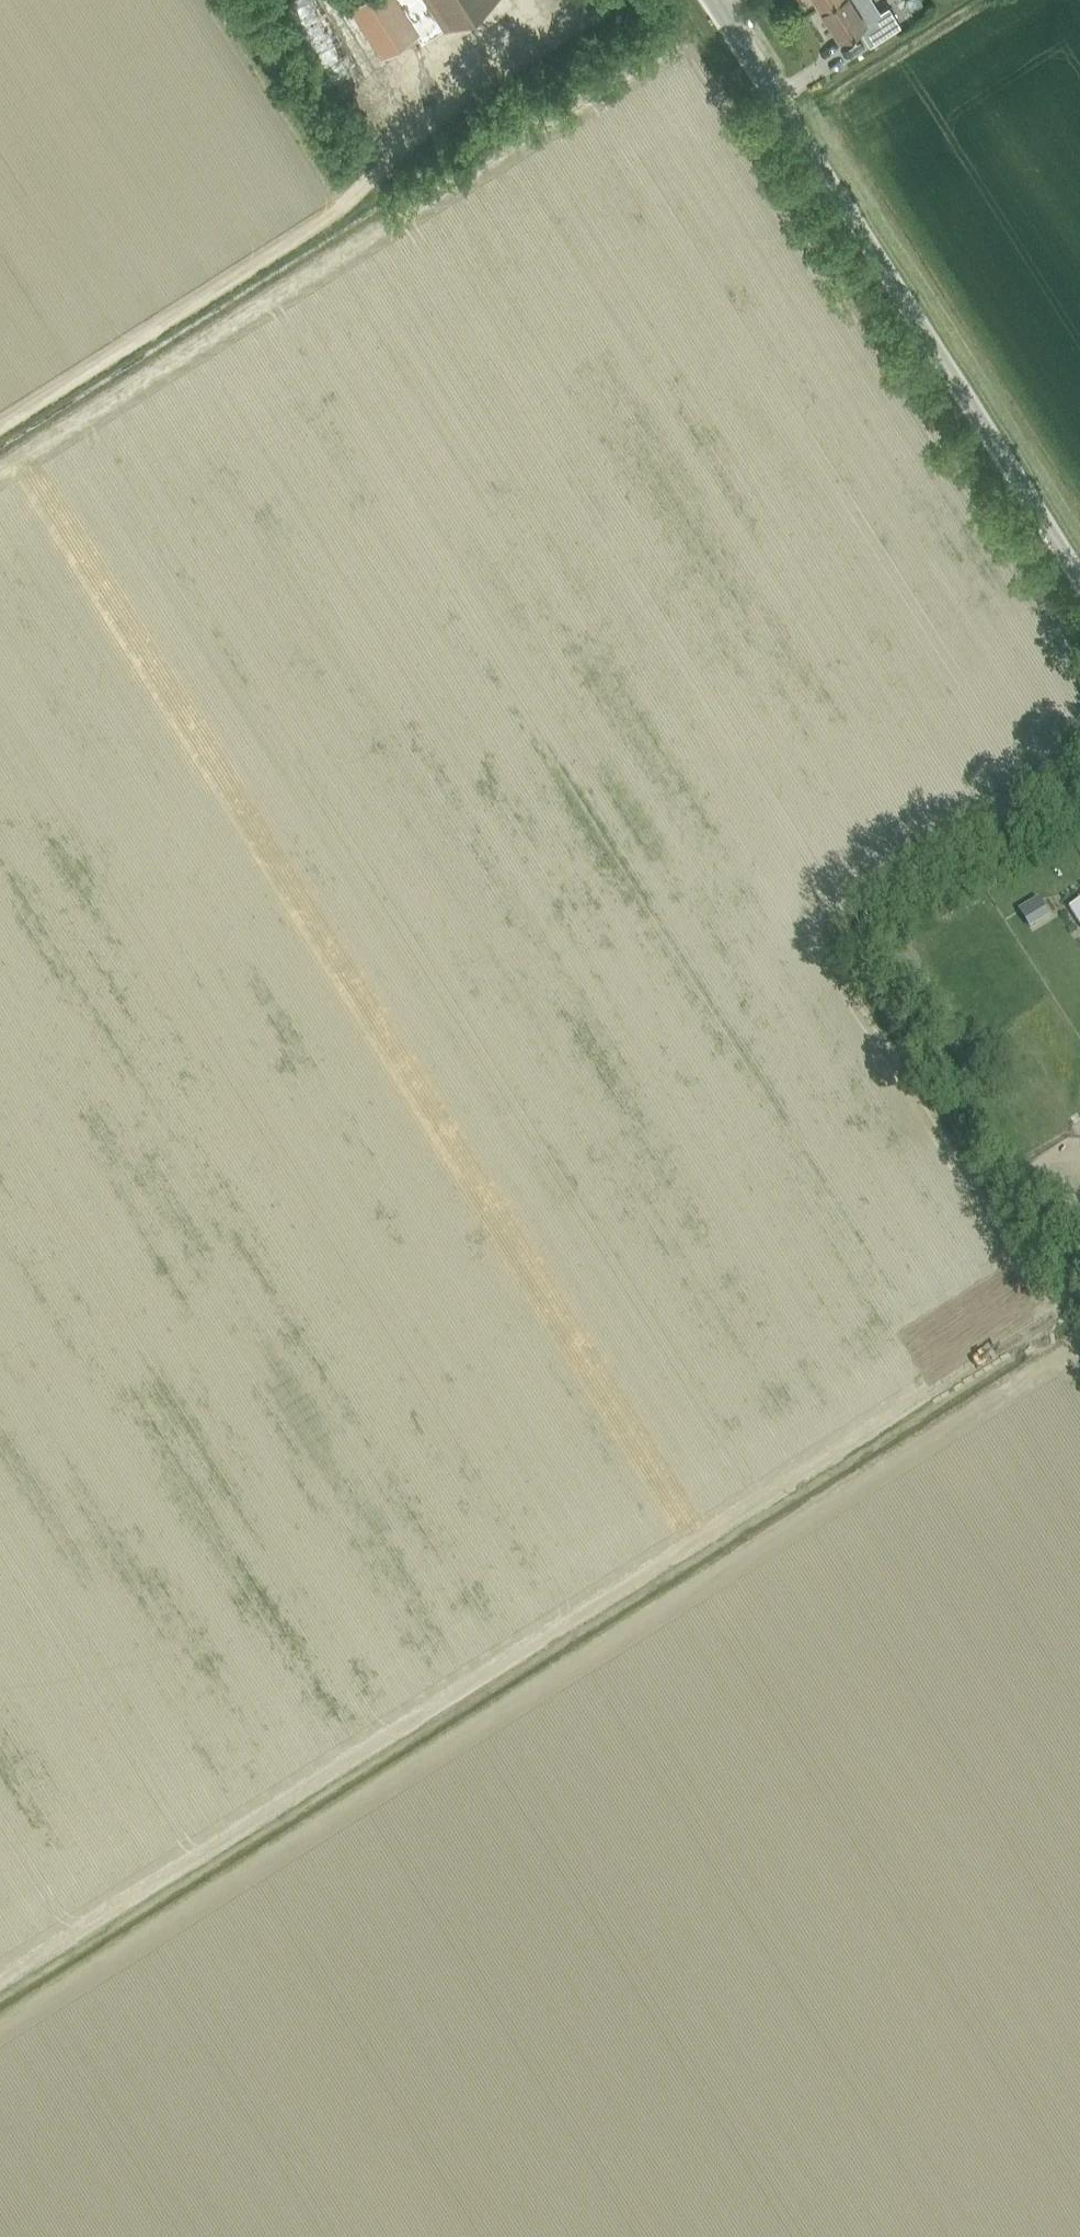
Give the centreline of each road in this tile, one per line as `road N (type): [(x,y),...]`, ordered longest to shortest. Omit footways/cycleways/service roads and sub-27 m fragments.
road 1 (unclassified): [(1079,579),(714,0)]

